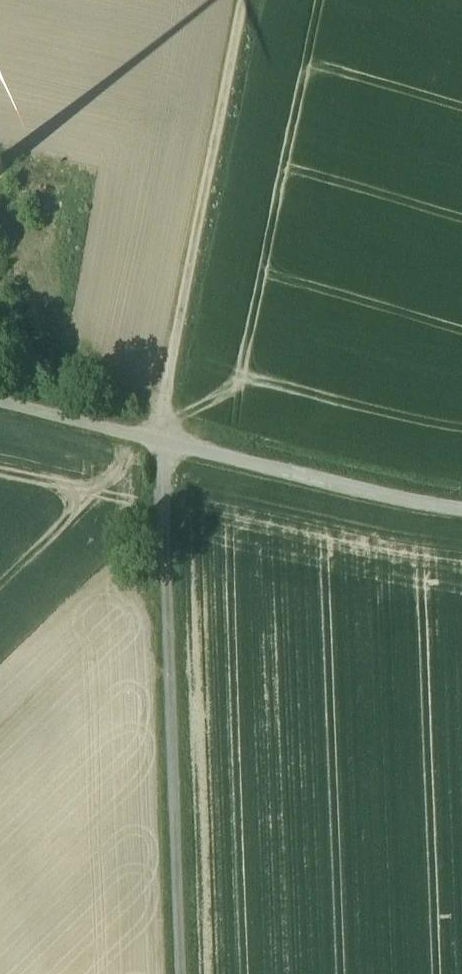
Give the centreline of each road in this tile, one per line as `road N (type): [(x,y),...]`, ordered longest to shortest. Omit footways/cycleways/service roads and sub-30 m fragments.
road 1 (track): [(156,973),(140,445)]
road 2 (track): [(165,420),(248,0)]
road 3 (track): [(461,508),(147,438),(140,445)]
road 4 (track): [(55,419),(51,349),(0,178)]
road 5 (unclassified): [(140,445),(0,405)]

